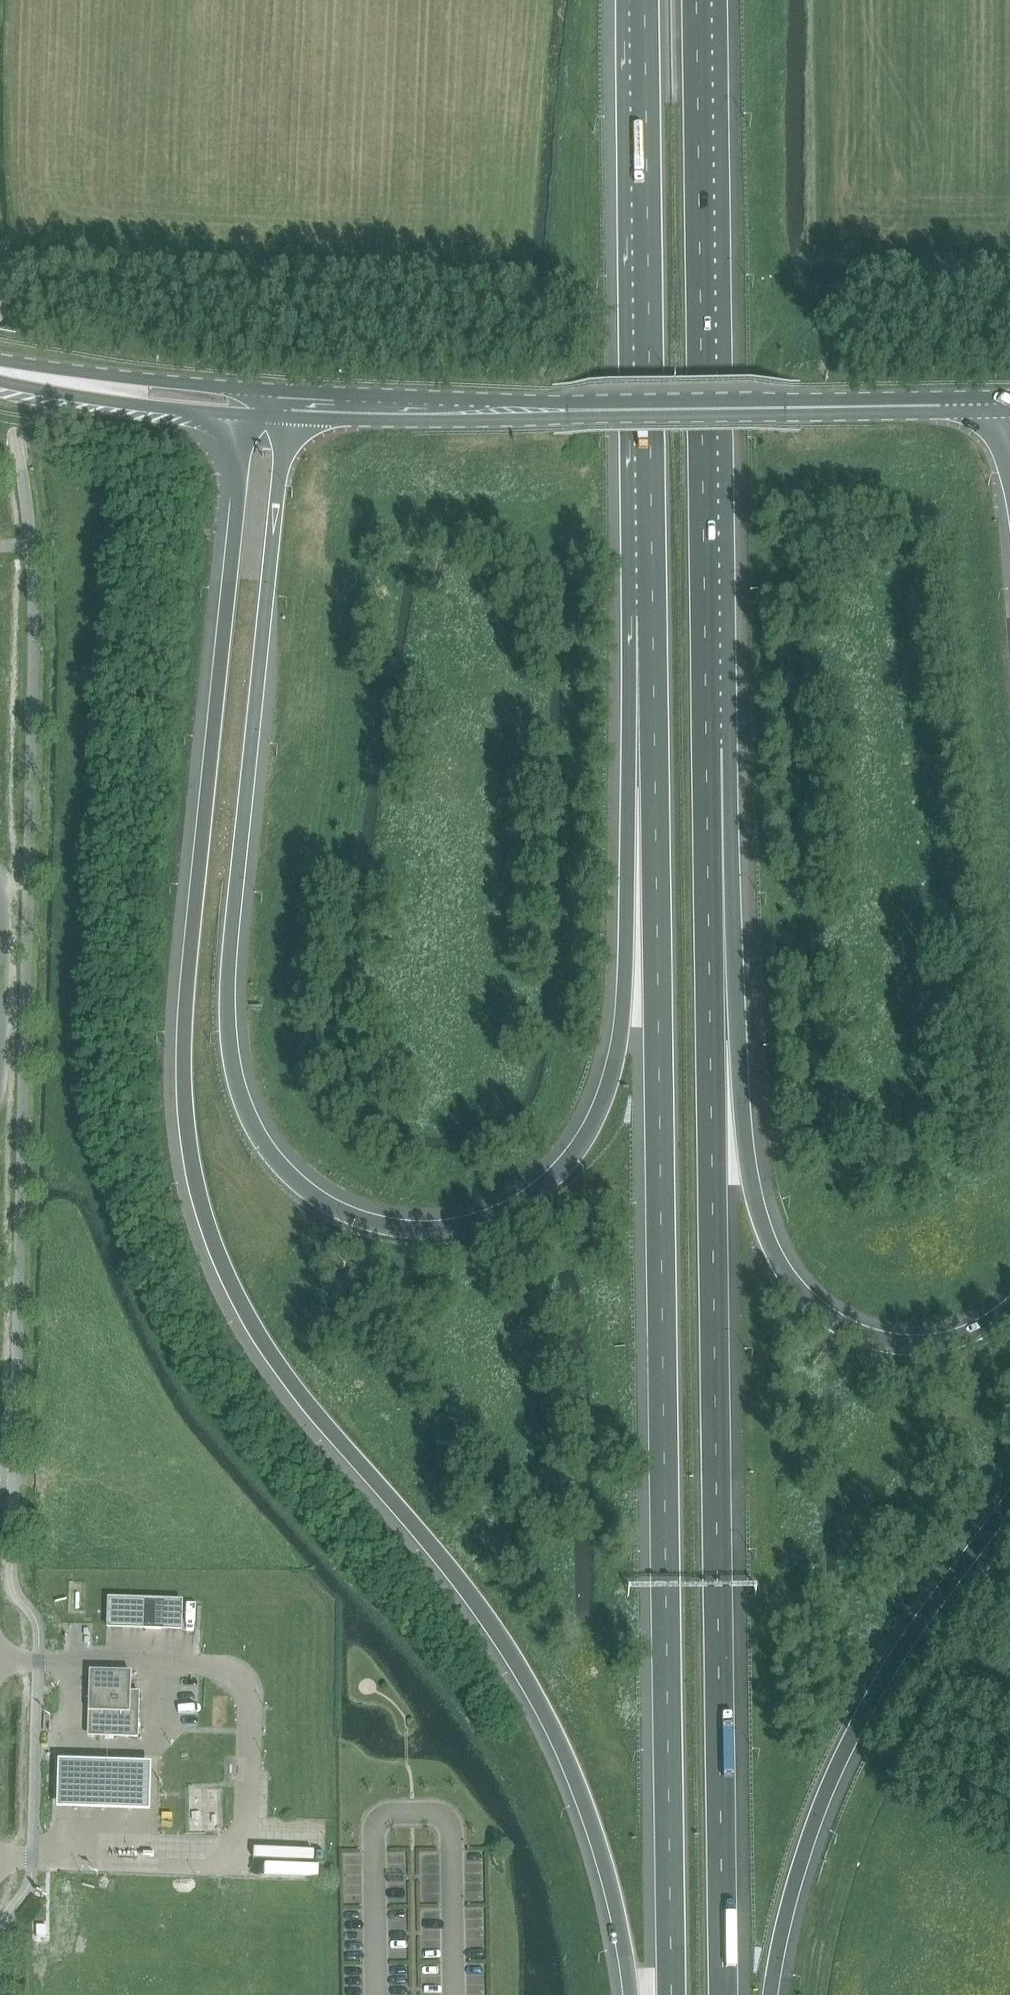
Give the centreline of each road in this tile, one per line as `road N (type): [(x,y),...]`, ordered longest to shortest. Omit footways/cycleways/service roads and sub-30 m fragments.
road 1 (motorway): [(652,555),(628,713),(627,982),(616,1059),(595,1119),(556,1176),(492,1216),(435,1229),(340,1210),(306,1189),(257,1132),(235,1078),(228,1025),(232,917),(287,406)]
road 2 (motorway): [(247,405),(186,993),(184,1091),(201,1208),(254,1326),(469,1591),(536,1697),(603,1854),(634,1994)]
road 3 (motorway): [(652,555),(671,1994)]
road 4 (motorway): [(724,1994),(706,746)]
road 5 (motorway): [(1009,1307),(951,1339),(882,1340),(832,1320),(781,1266),(750,1177),(733,877),(706,746)]
road 6 (motorway): [(706,746),(698,0)]
road 7 (primary): [(287,406),(1005,405)]
road 8 (motorway): [(645,0),(652,555)]
road 9 (motorway): [(772,1994),(802,1857),(853,1731),(929,1607),(1009,1503)]
road 10 (primary): [(247,405),(0,369)]

